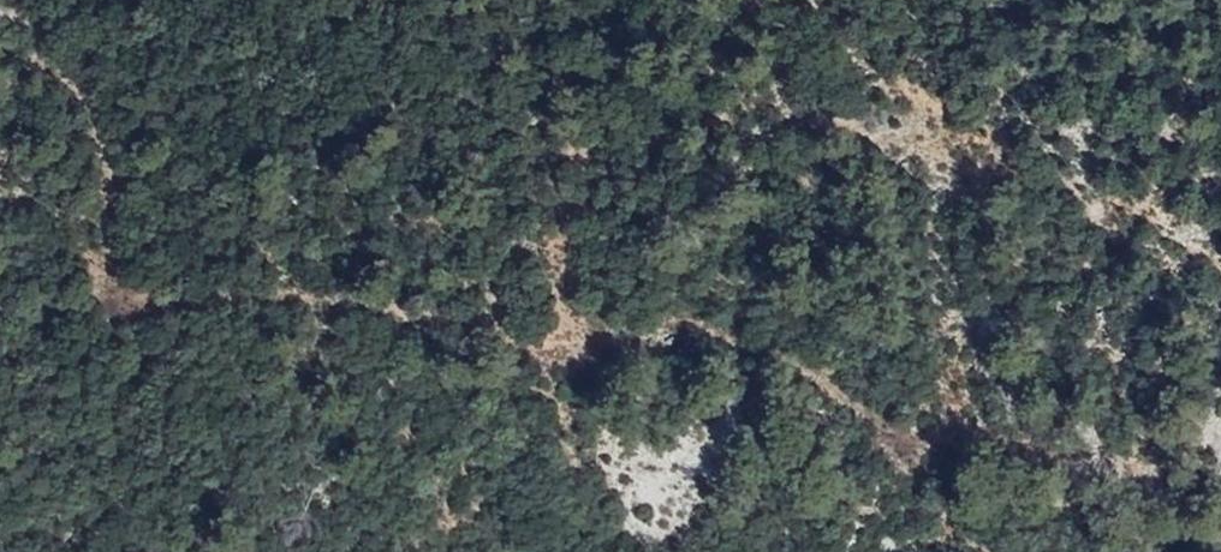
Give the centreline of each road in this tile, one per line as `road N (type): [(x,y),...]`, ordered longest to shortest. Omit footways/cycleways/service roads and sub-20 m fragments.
road 1 (track): [(42,0),(79,85),(108,285),(378,296),(553,340),(639,315),(751,338),(904,424),(1053,432),(1220,515)]

